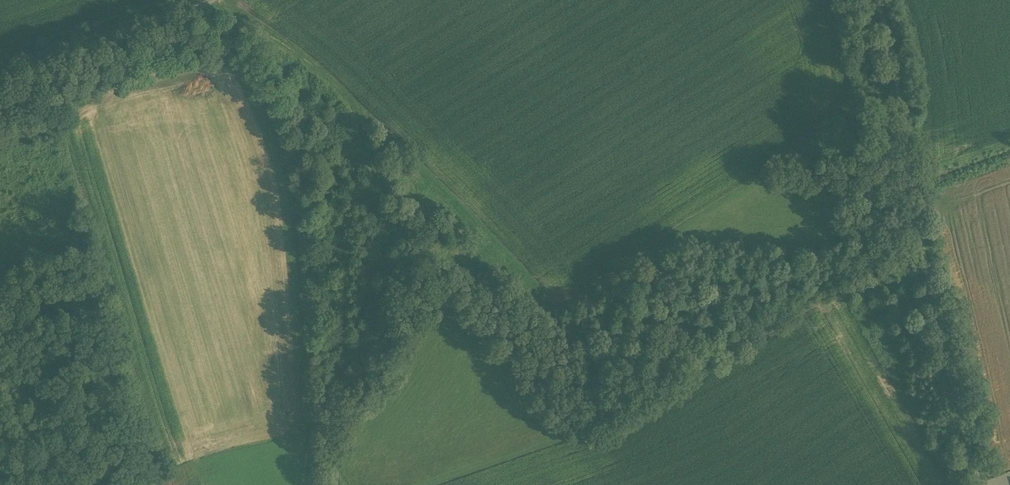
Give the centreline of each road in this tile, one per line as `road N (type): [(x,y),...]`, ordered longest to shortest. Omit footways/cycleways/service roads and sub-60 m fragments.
road 1 (unclassified): [(875,0),(888,30),(922,251),(980,484)]
road 2 (unclassified): [(0,67),(208,0)]

